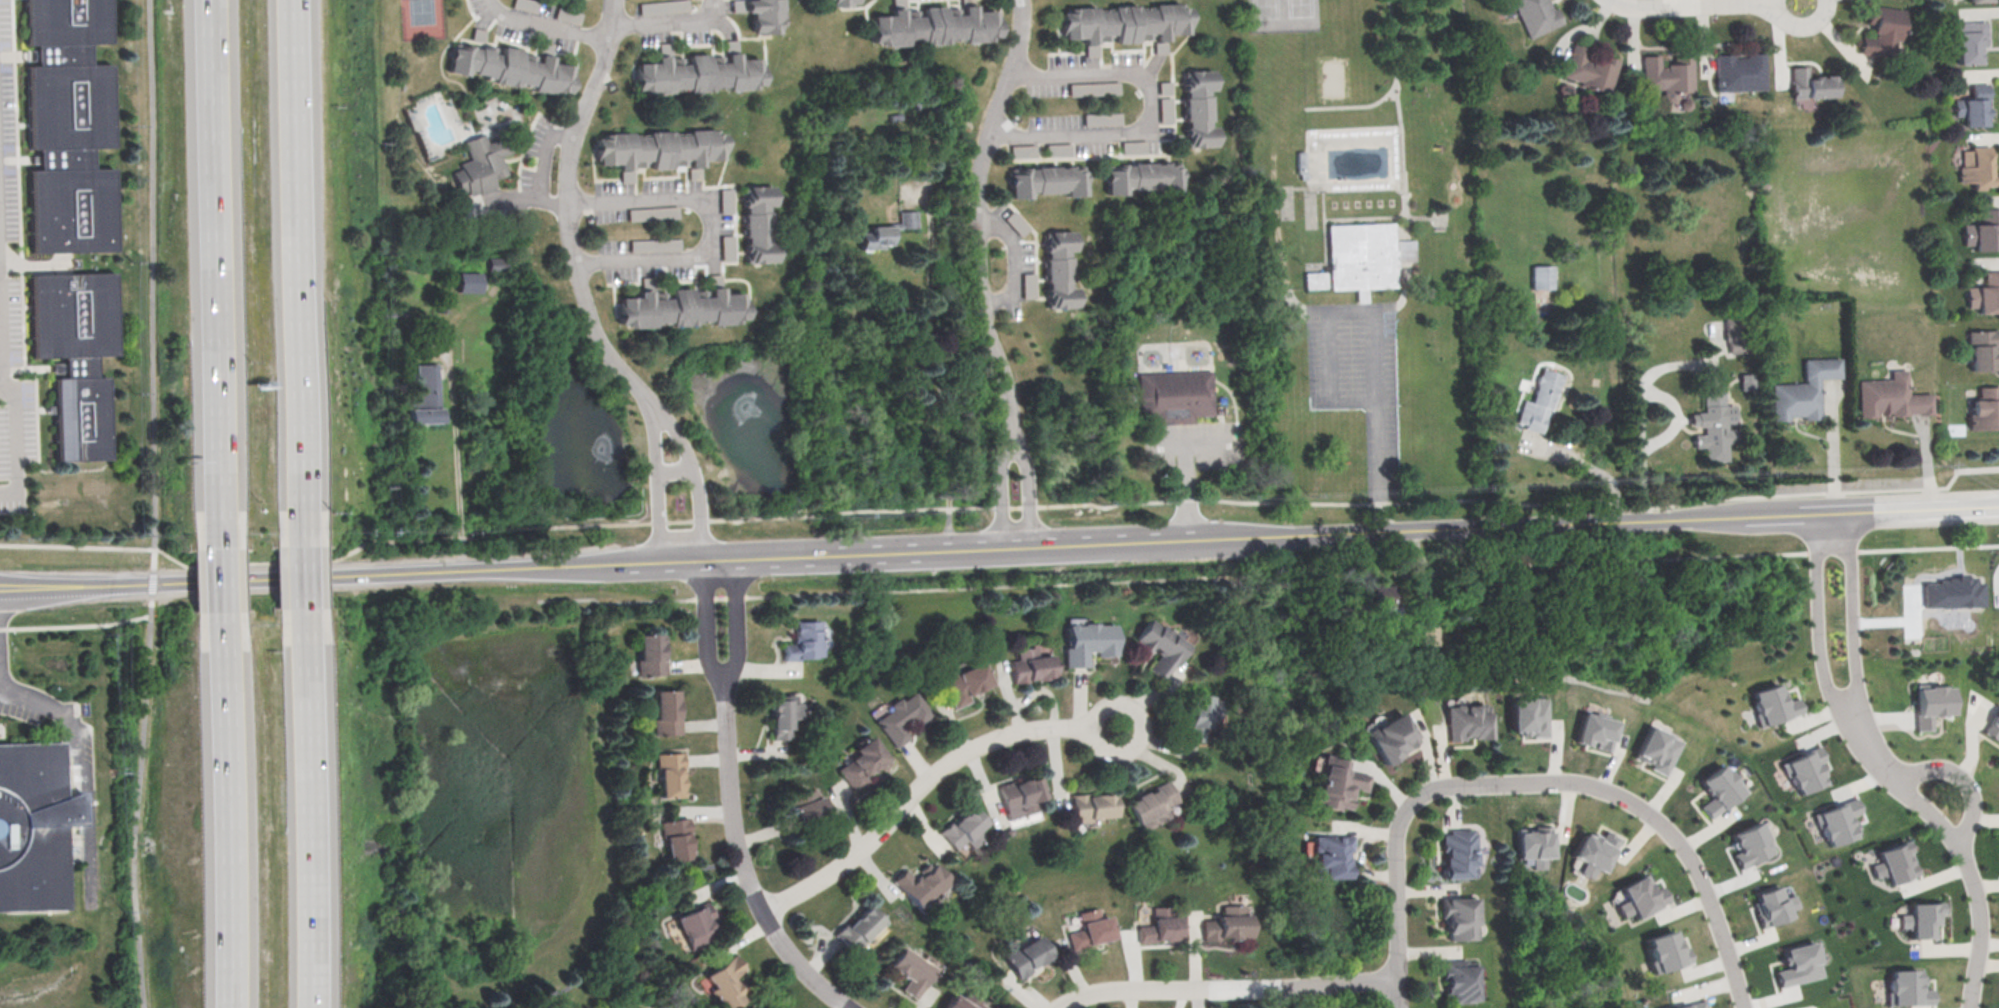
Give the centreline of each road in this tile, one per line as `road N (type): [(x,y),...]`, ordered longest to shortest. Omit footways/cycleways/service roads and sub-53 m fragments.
road 1 (tertiary): [(1998,506),(0,588)]
road 2 (motorway): [(210,0),(216,512)]
road 3 (motorway): [(296,511),(290,0)]
road 4 (residential): [(852,1007),(784,944),(741,861),(719,559)]
road 5 (residential): [(1010,432),(1007,381),(983,307),(978,237),(987,136),(1020,42),(1021,0)]
road 6 (residential): [(614,0),(587,97),(569,215),(576,274),(597,333),(653,411)]
road 7 (residential): [(762,911),(830,875),(939,771),(977,746),(1045,729),(1122,729)]
road 8 (residential): [(1496,781),(1625,794),(1665,824),(1699,868),(1742,1007)]
road 9 (motorway): [(306,1007),(300,645)]
road 10 (motorway): [(219,648),(228,1007)]
road 11 (residential): [(1059,1007),(1103,992),(1402,981)]
road 12 (residential): [(1866,739),(1968,852),(1982,947),(1974,1007)]
road 13 (residential): [(1404,1007),(1400,828),(1423,794),(1496,781)]
road 14 (residential): [(1813,513),(1819,643),(1835,705),(1866,739)]
road 15 (residential): [(1866,739),(1850,512)]
road 16 (residential): [(1801,1),(1614,0)]
road 17 (residential): [(704,560),(696,475),(676,429),(653,411)]
road 18 (residential): [(1892,774),(1961,771),(1970,790),(1969,857)]
road 19 (residential): [(653,411),(663,561)]
road 20 (motorway): [(216,512),(219,648)]
road 21 (motorway): [(300,645),(296,511)]

